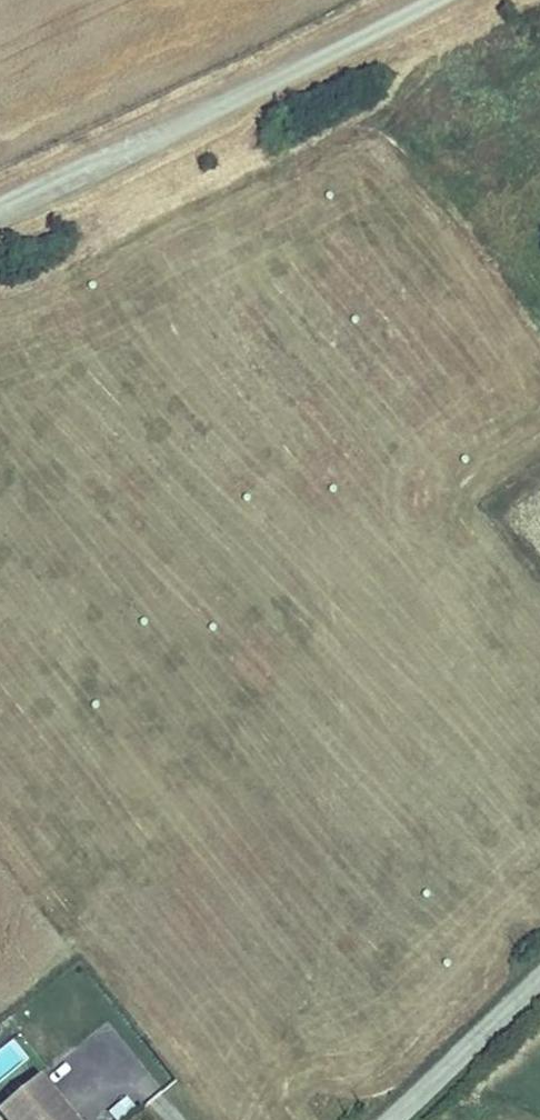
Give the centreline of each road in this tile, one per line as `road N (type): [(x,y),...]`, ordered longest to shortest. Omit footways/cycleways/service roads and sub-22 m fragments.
road 1 (unclassified): [(0,209),(432,0)]
road 2 (unclassified): [(386,1119),(539,974)]

